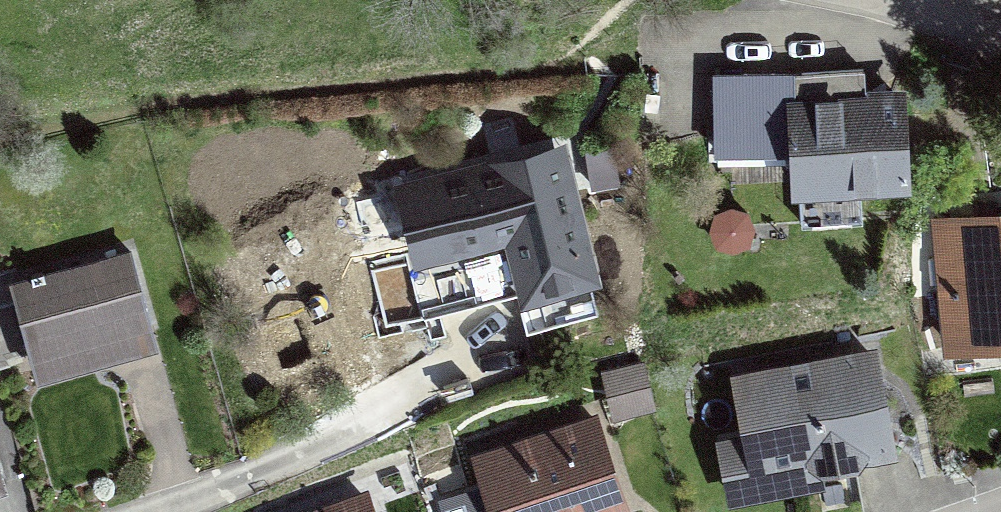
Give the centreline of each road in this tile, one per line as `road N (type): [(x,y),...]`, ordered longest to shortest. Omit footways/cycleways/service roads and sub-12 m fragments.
road 1 (residential): [(194,511),(502,362)]

